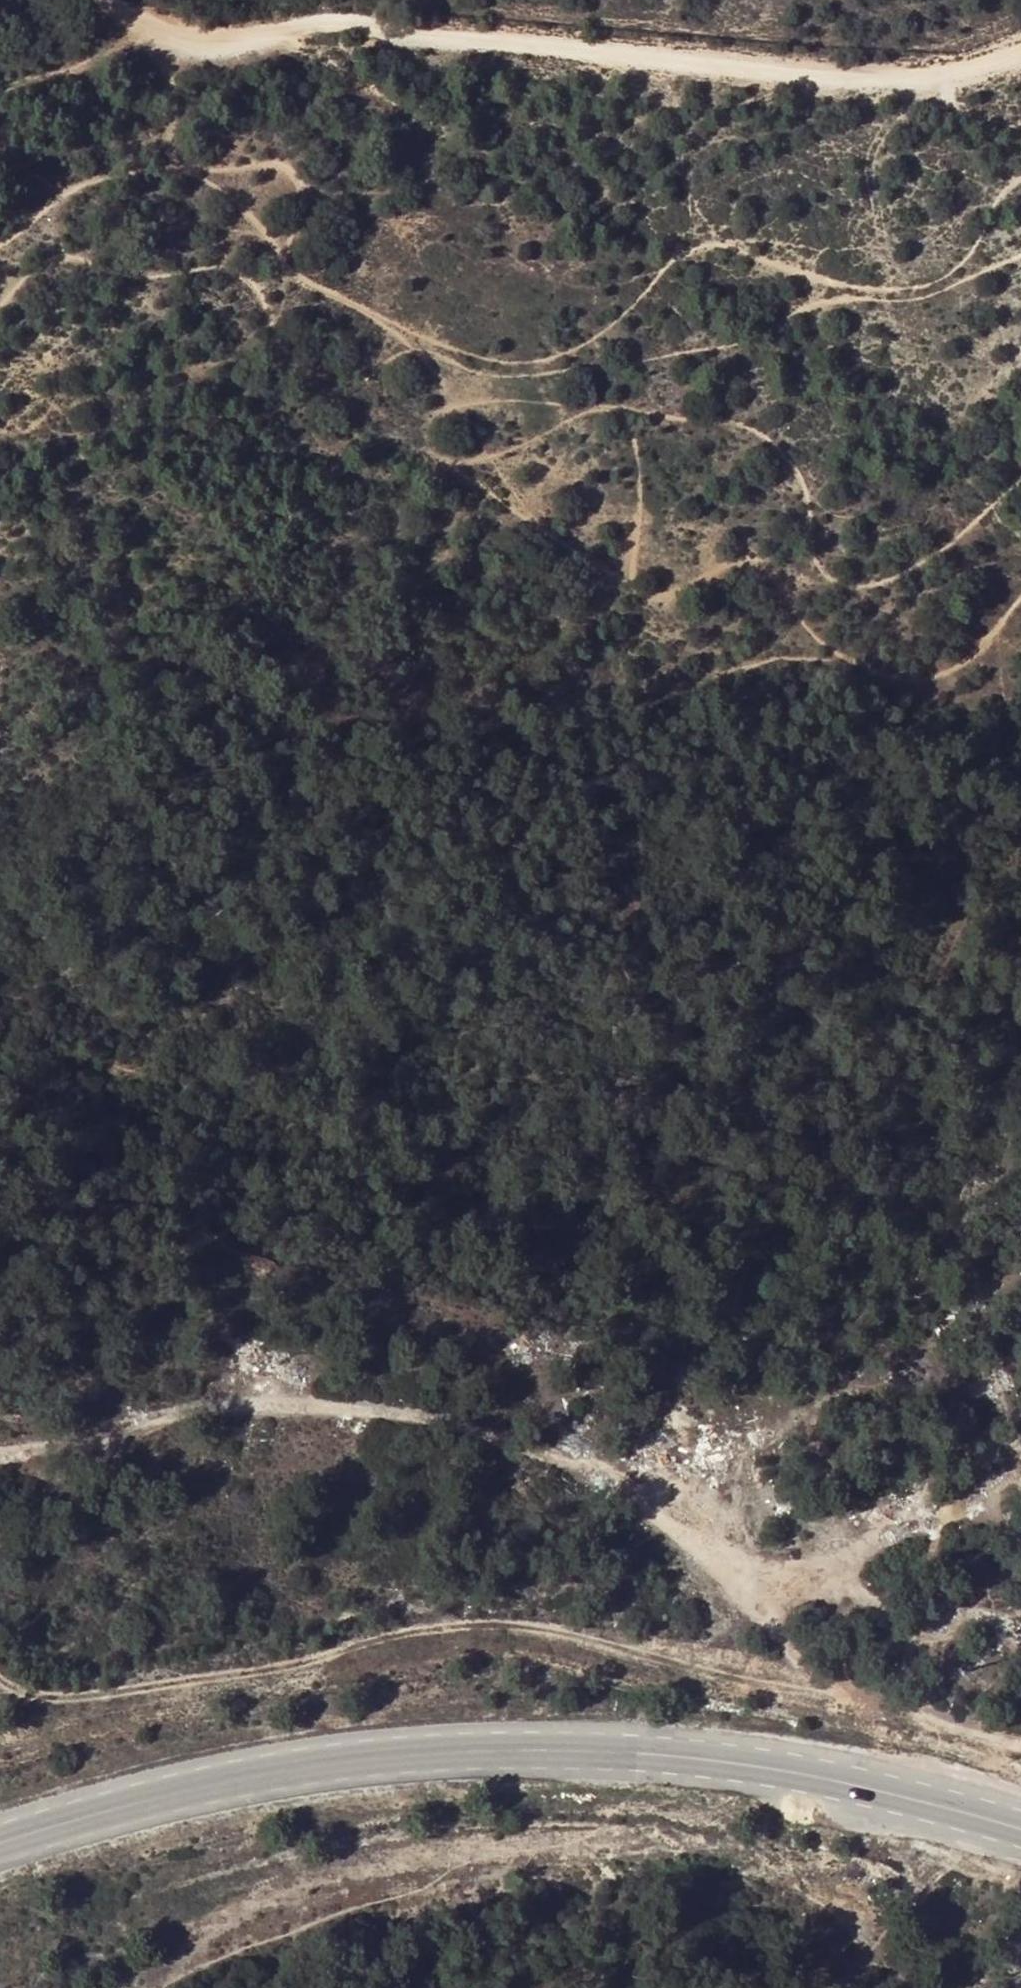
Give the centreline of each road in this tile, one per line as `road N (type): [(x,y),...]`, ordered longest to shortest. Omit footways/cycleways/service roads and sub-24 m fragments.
road 1 (tertiary): [(1020,1834),(751,1769),(505,1754),(275,1772),(0,1844)]
road 2 (track): [(1020,52),(925,82),(826,79),(350,24),(317,23),(219,48),(172,43),(100,0)]

